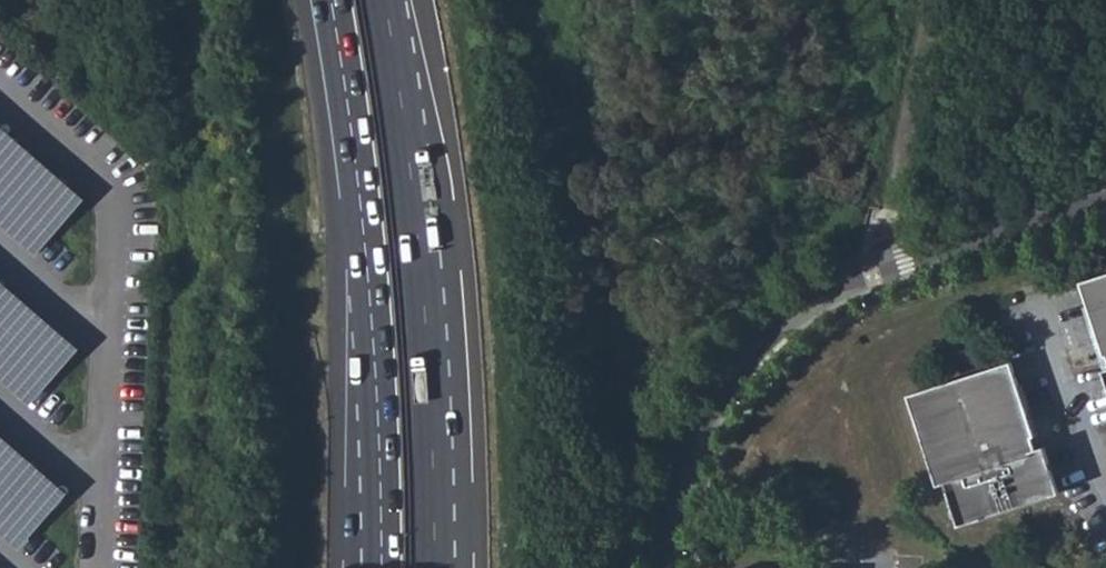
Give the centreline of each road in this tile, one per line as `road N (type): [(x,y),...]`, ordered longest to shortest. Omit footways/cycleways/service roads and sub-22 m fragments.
road 1 (tertiary): [(1105,193),(870,271),(775,326),(731,371),(693,438),(671,507),(665,567)]
road 2 (trunk): [(331,0),(362,211),(382,567)]
road 3 (trunk): [(434,567),(420,272),(385,0)]

